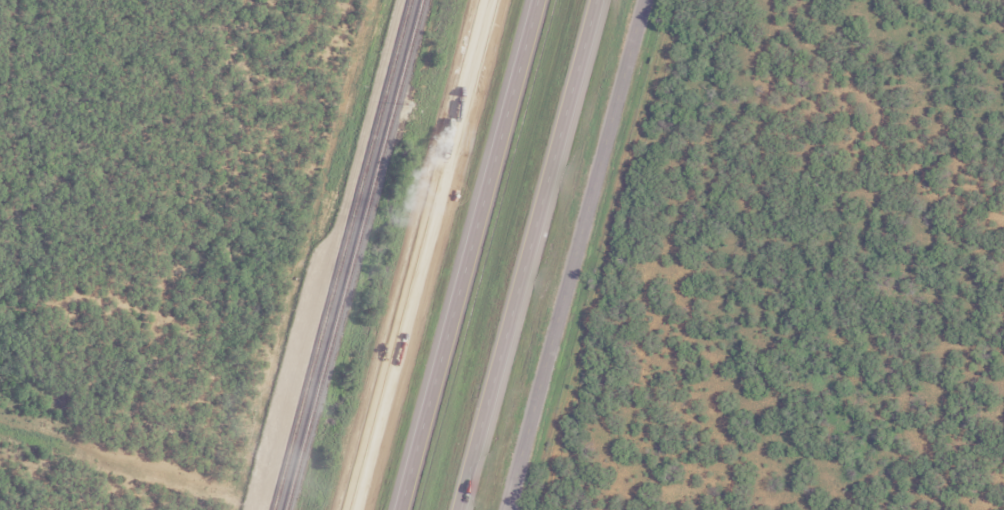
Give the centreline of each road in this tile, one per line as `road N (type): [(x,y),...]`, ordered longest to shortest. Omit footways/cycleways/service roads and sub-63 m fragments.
road 1 (tertiary): [(350,509),(488,0)]
road 2 (motorway): [(457,509),(595,0)]
road 3 (motorway): [(536,0),(399,509)]
road 4 (tertiary): [(645,0),(508,509)]

